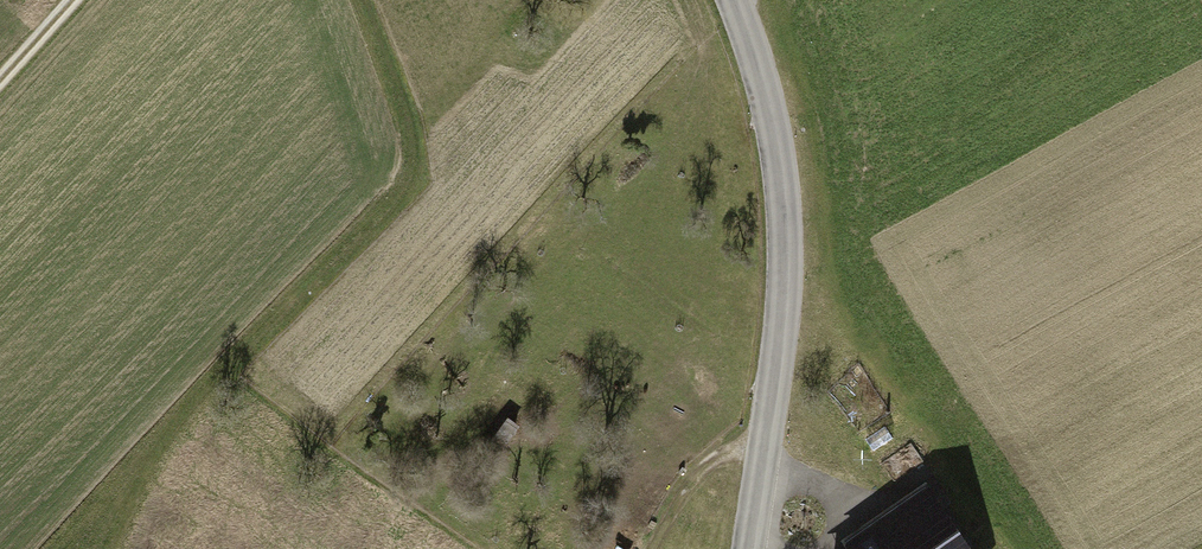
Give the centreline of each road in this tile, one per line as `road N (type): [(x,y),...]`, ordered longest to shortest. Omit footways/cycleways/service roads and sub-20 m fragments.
road 1 (track): [(362,0),(409,105),(415,154),(408,198),(168,436),(115,548)]
road 2 (tertiary): [(735,0),(772,106),(786,214),(780,331),(749,548)]
road 3 (track): [(650,548),(704,461),(763,450)]

